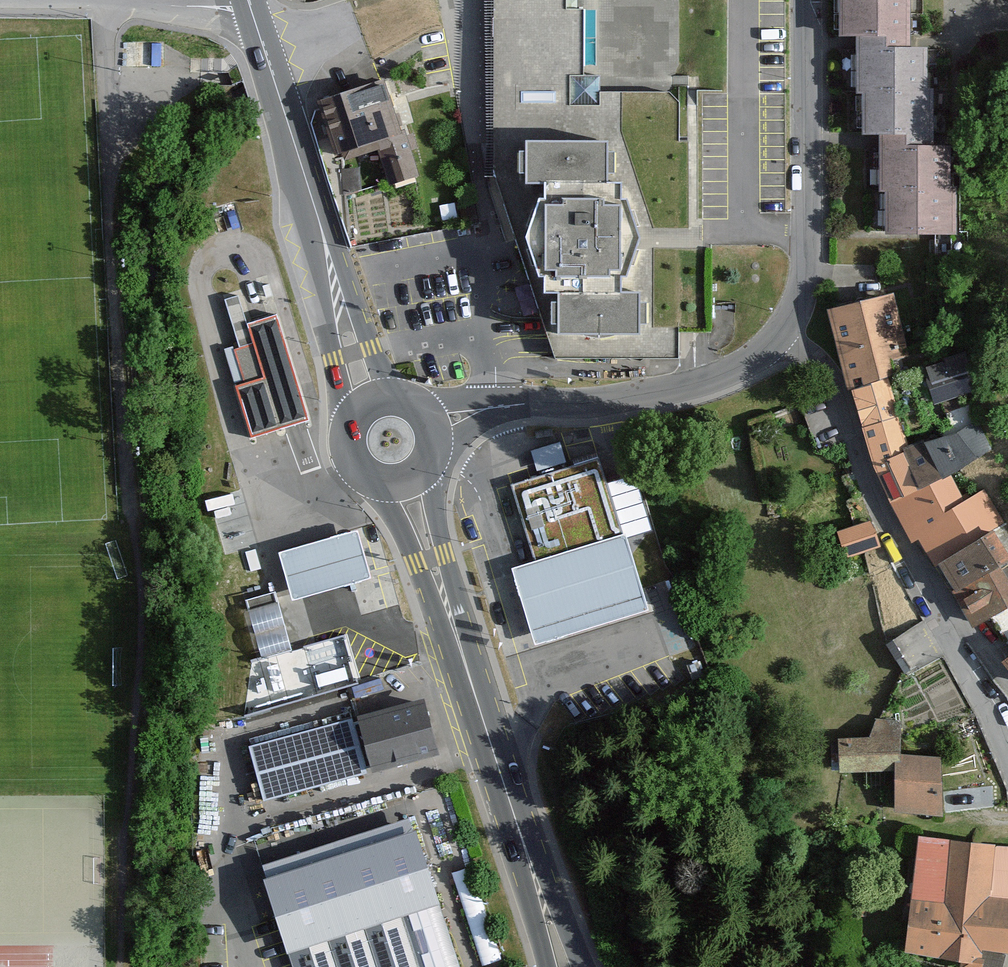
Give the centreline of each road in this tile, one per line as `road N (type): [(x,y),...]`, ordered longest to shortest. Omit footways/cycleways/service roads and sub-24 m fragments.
road 1 (residential): [(1007,726),(866,484),(822,370),(780,337)]
road 2 (residential): [(780,337),(801,302),(808,252),(808,0)]
road 3 (secondary): [(476,697),(470,639),(429,466)]
road 4 (secondary): [(378,484),(476,697)]
road 5 (secondary): [(322,226),(249,14)]
road 6 (secondary): [(322,226),(333,359),(348,428)]
road 7 (residential): [(611,404),(694,393),(745,370),(780,337)]
road 8 (secondary): [(395,396),(322,226)]
road 9 (secondary): [(533,869),(476,697)]
road 10 (residential): [(584,404),(410,400)]
road 11 (residential): [(437,446),(501,416),(584,404)]
road 12 (unclassified): [(249,14),(124,0)]

